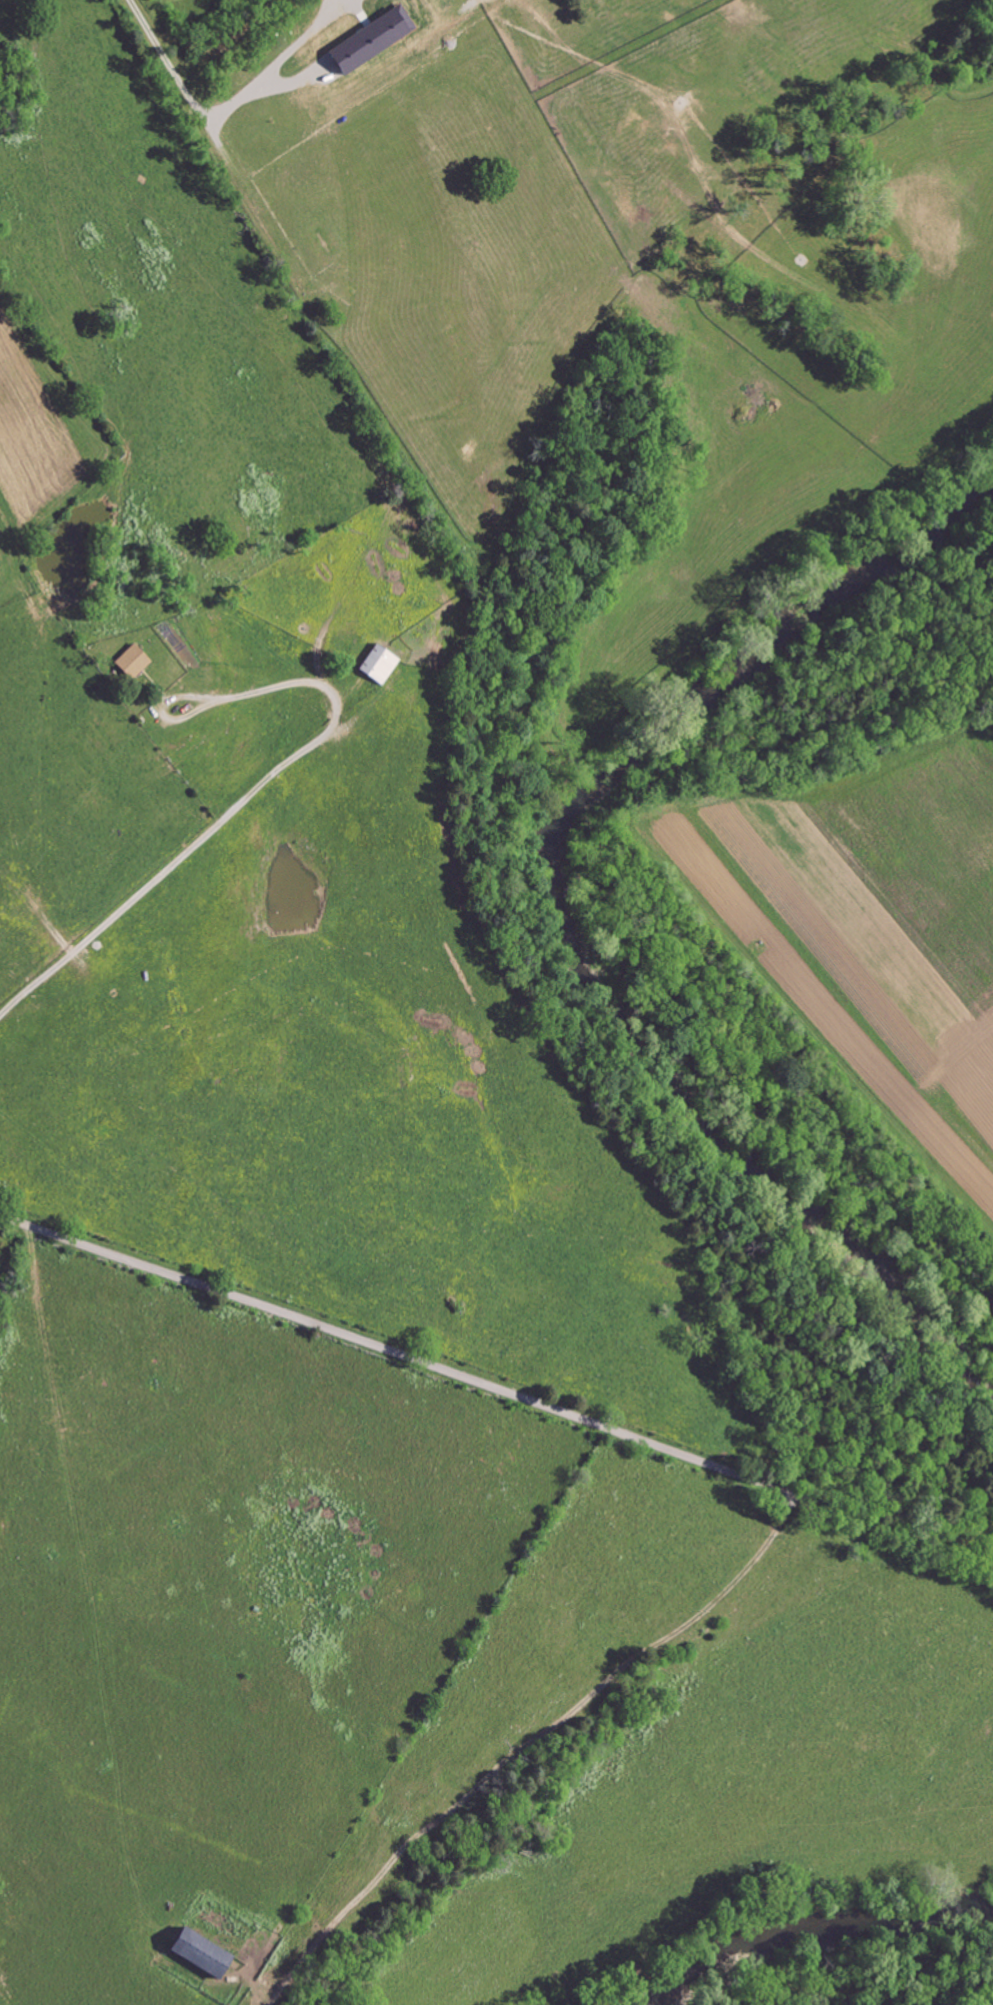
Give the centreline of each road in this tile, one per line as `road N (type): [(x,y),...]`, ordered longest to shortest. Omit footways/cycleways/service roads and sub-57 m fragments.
road 1 (residential): [(0,1214),(823,1505)]

